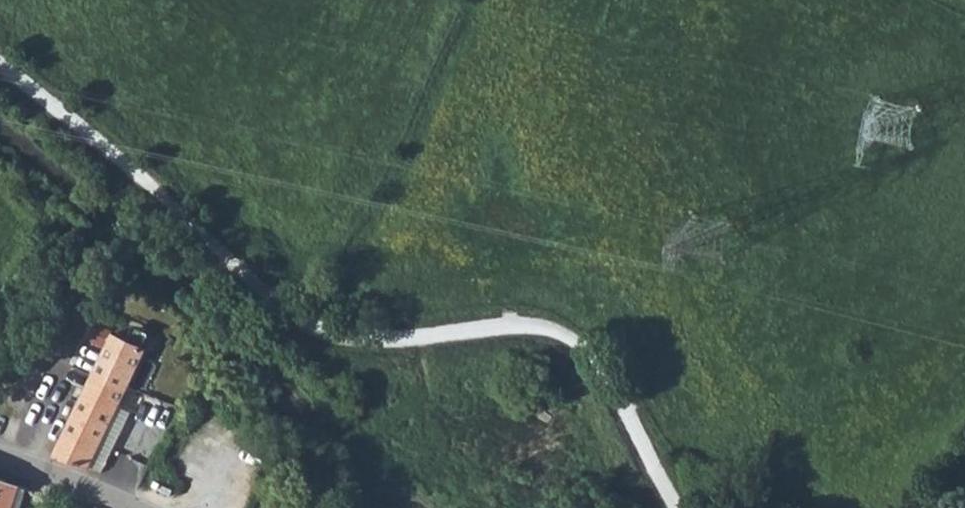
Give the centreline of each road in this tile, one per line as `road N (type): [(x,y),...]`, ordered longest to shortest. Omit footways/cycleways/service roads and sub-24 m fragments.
road 1 (residential): [(120,507),(0,458)]

